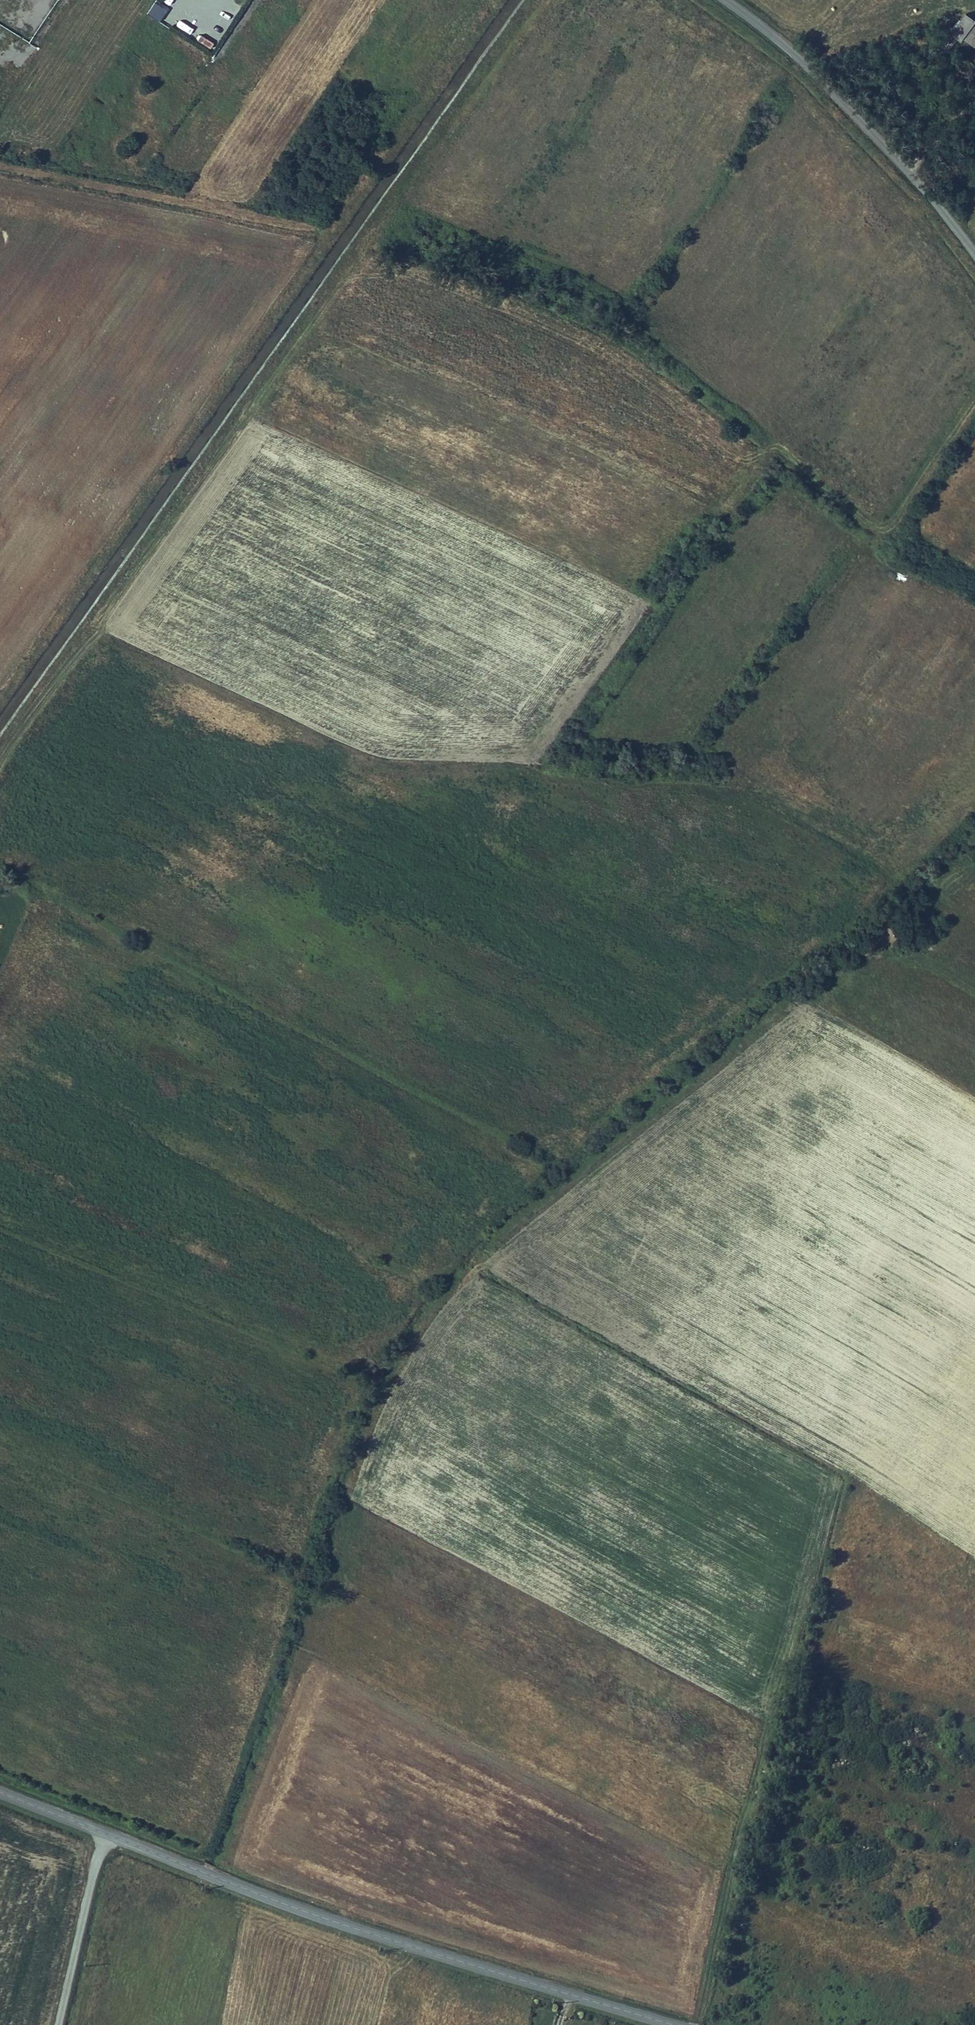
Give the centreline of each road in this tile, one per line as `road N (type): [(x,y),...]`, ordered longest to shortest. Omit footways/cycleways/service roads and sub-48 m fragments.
road 1 (tertiary): [(108,1834),(356,1928),(673,2024)]
road 2 (unclassified): [(724,0),(786,47),(857,118),(974,256)]
road 3 (unclassified): [(60,2024),(108,1834)]

